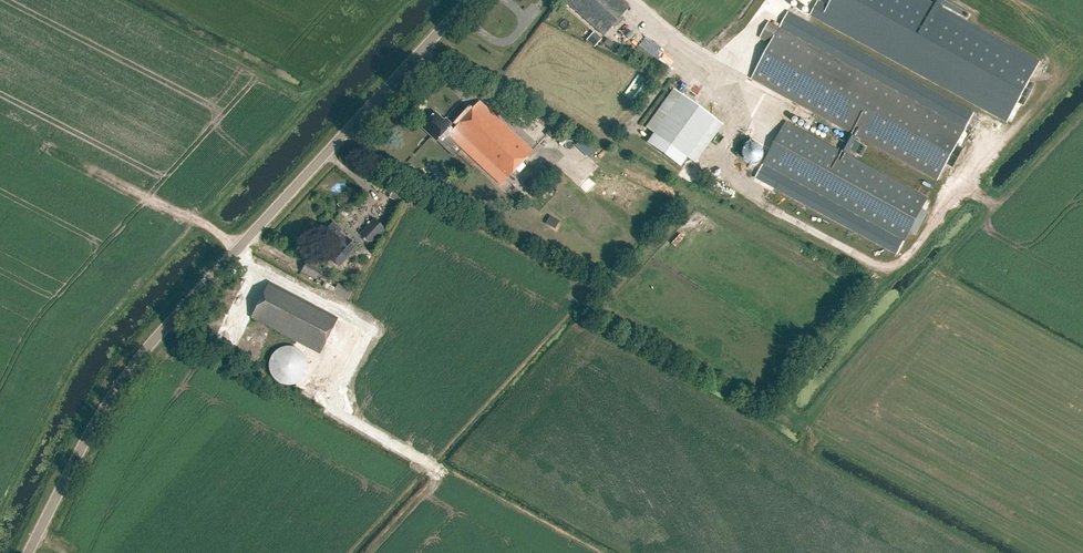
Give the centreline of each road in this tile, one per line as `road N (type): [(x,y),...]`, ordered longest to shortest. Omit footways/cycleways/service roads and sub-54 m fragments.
road 1 (unclassified): [(30,552),(124,380),(465,0)]
road 2 (track): [(241,253),(206,226),(66,161)]

